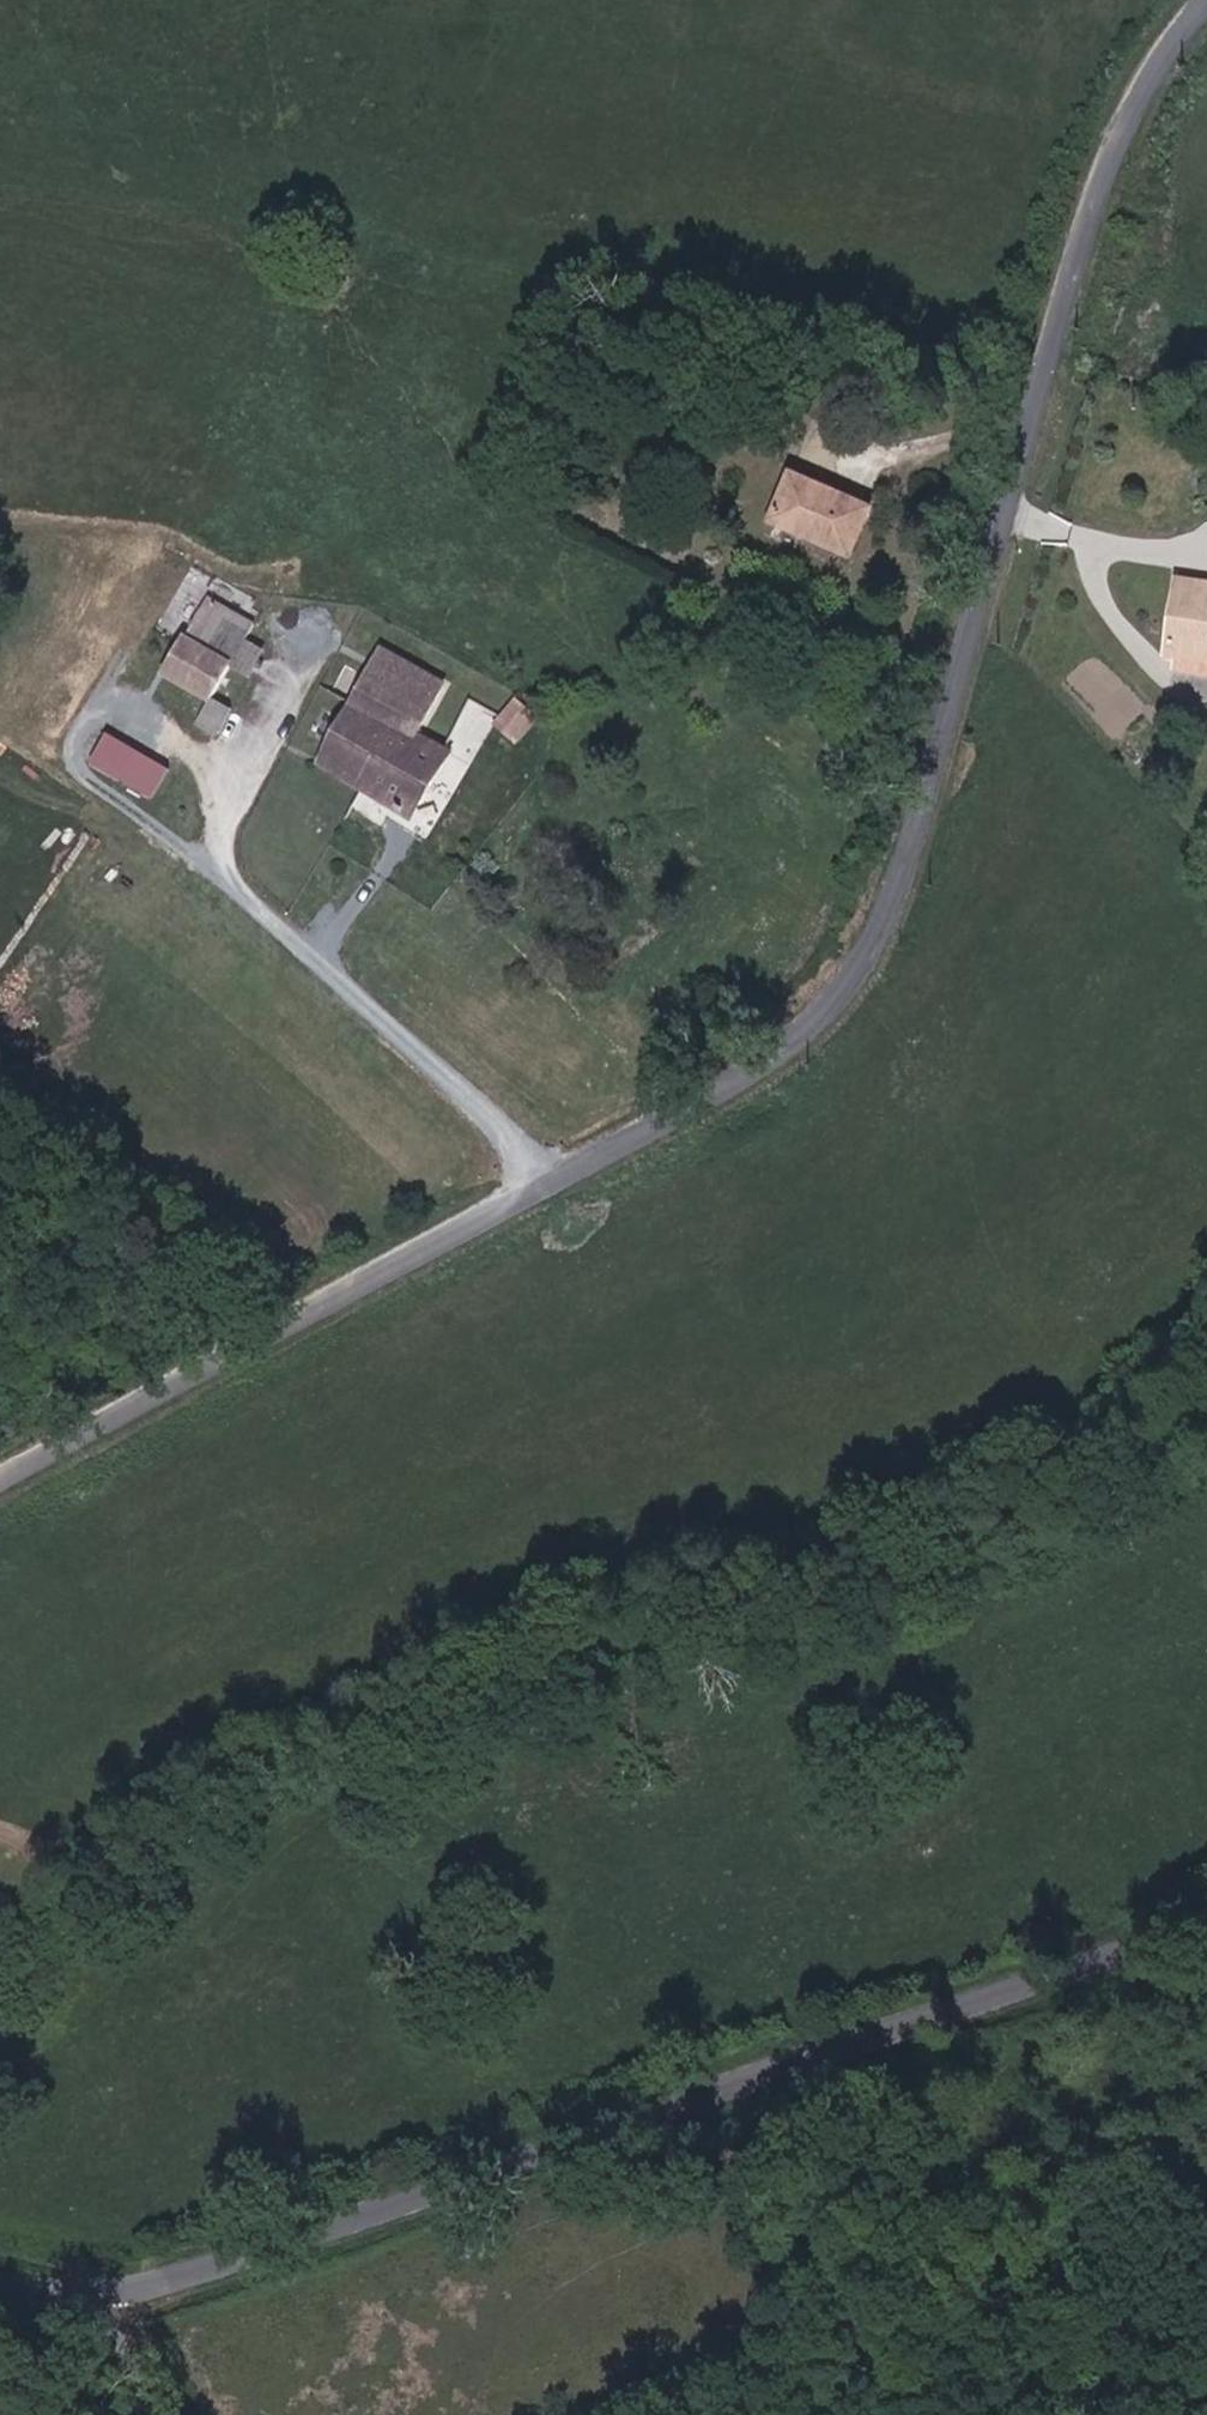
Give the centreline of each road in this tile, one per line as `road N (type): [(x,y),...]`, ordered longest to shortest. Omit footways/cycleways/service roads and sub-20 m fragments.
road 1 (tertiary): [(1206,3),(1129,117),(1065,295),(899,885),(865,955),(815,1022),(668,1119),(181,1370),(0,1477)]
road 2 (unclassified): [(1206,1920),(169,2283),(100,2294)]
road 3 (unclassified): [(145,2414),(100,2294)]

